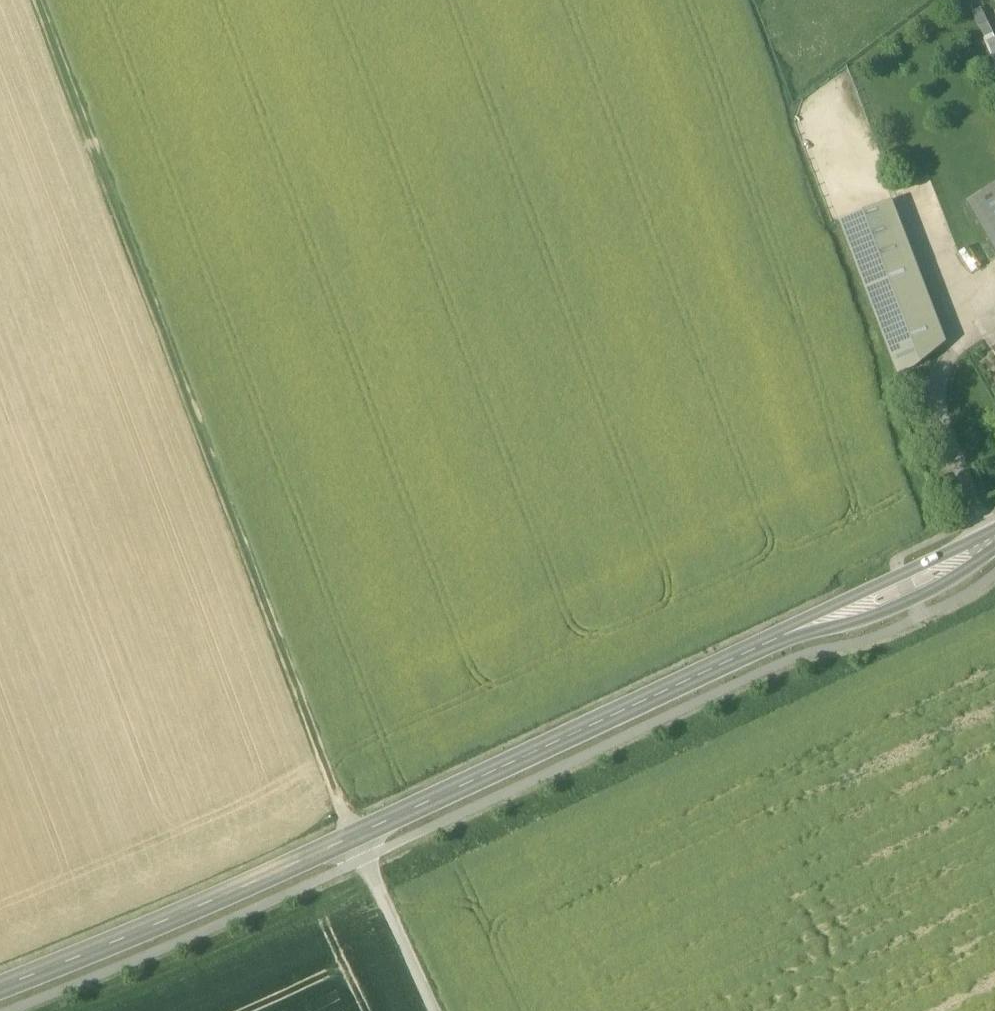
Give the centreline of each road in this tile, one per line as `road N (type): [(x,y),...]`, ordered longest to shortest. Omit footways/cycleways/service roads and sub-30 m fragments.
road 1 (secondary): [(0,987),(352,838),(766,643),(907,586),(994,537)]
road 2 (track): [(433,1010),(352,838),(36,0)]

